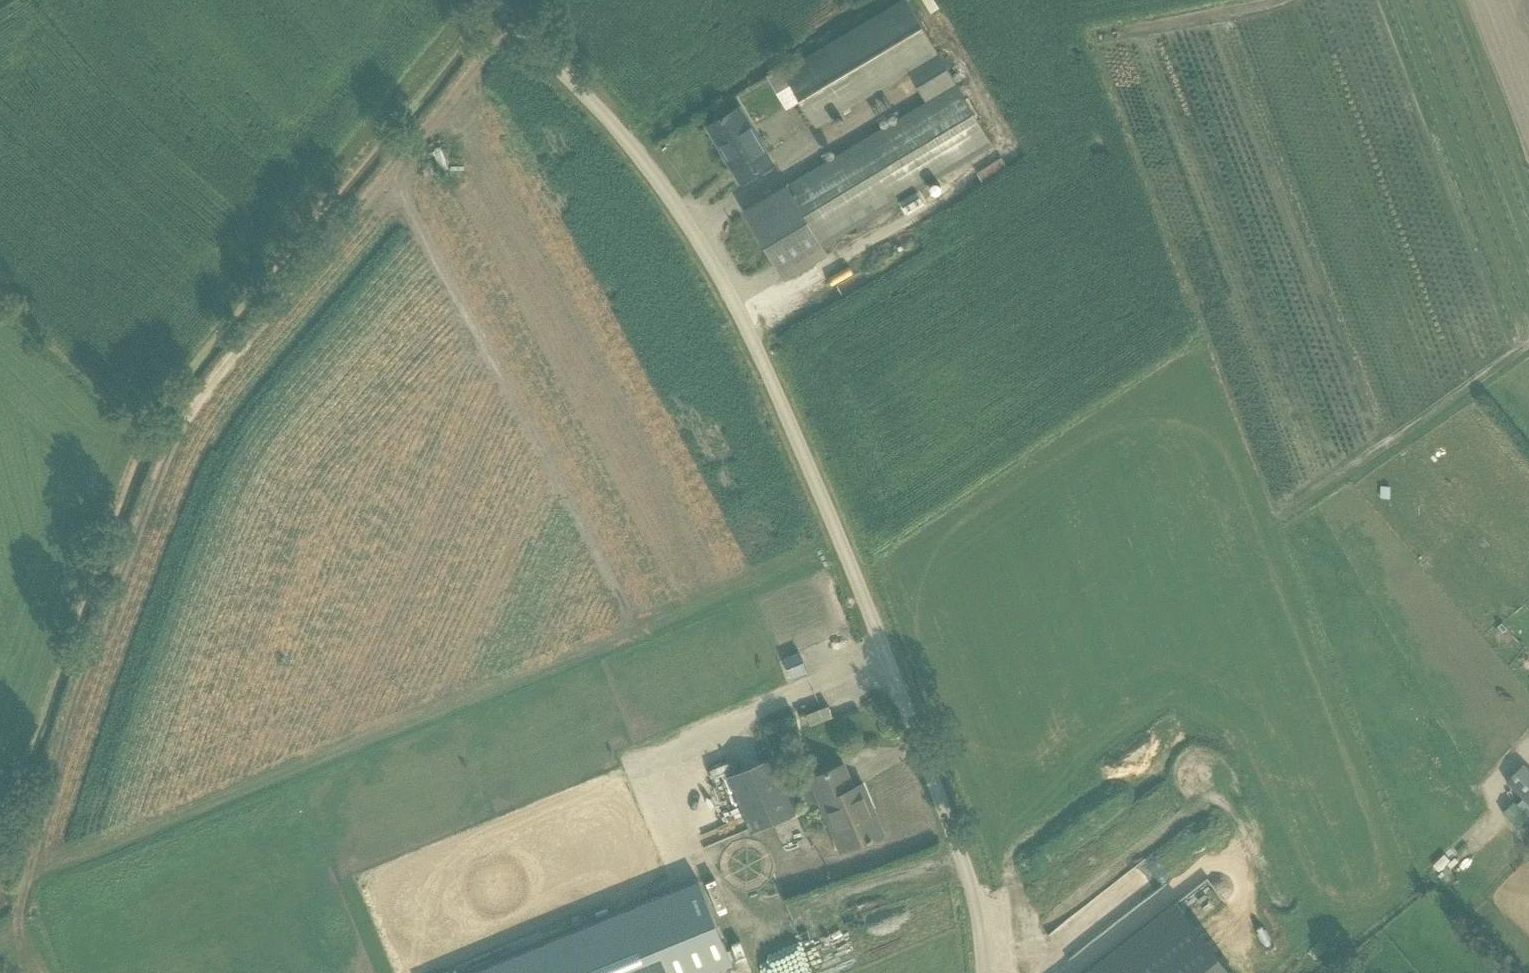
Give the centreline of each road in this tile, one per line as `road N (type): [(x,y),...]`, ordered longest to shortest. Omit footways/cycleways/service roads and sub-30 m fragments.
road 1 (unclassified): [(984,972),(966,867),(839,531),(695,227),(646,151),(501,0)]

